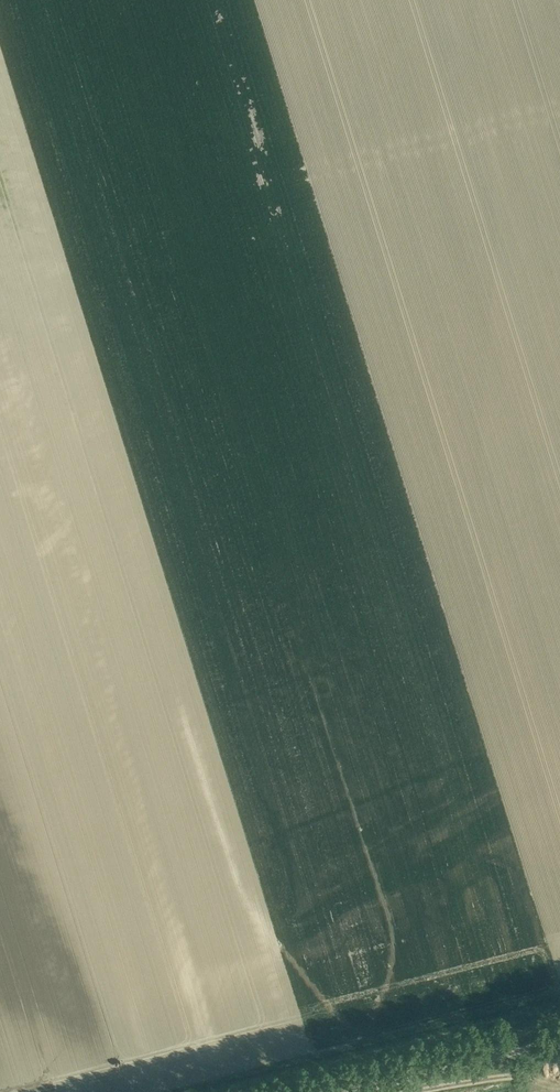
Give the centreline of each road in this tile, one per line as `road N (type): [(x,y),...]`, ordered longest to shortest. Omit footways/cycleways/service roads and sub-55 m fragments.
road 1 (unclassified): [(355,1091),(559,1038)]

